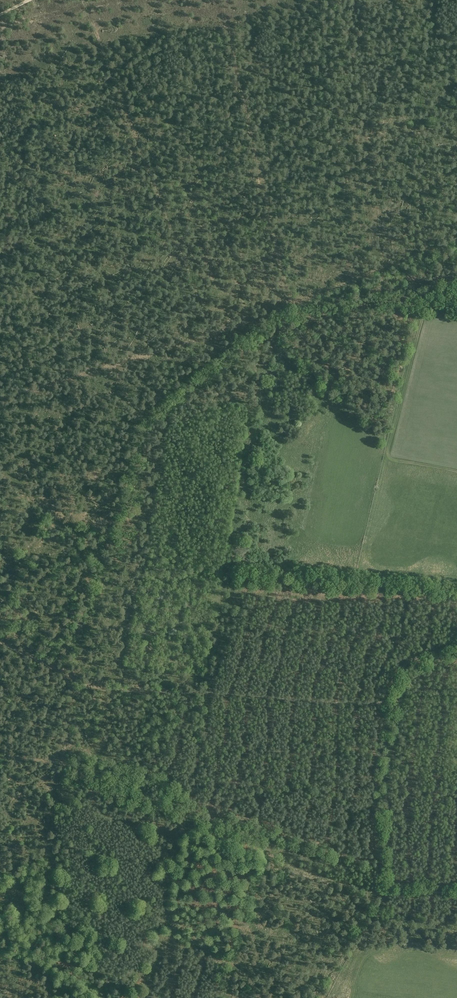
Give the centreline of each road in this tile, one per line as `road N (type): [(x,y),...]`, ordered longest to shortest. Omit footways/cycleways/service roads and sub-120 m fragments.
road 1 (track): [(0,642),(87,687),(364,706),(380,702),(422,657),(456,647)]
road 2 (track): [(456,243),(444,248),(387,452)]

